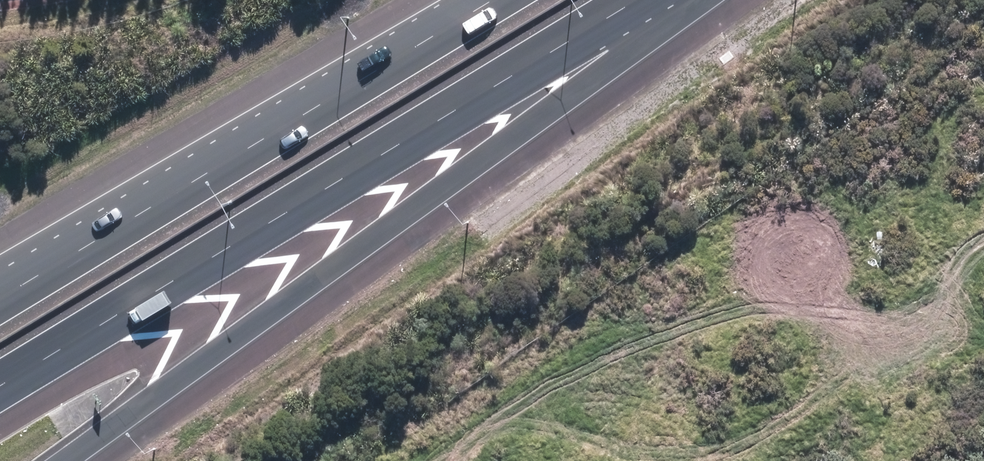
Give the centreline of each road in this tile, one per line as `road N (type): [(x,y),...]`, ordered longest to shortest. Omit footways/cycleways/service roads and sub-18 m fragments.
road 1 (motorway): [(670,0),(61,460)]
road 2 (motorway): [(647,0),(0,390)]
road 3 (motorway): [(0,289),(466,0)]

